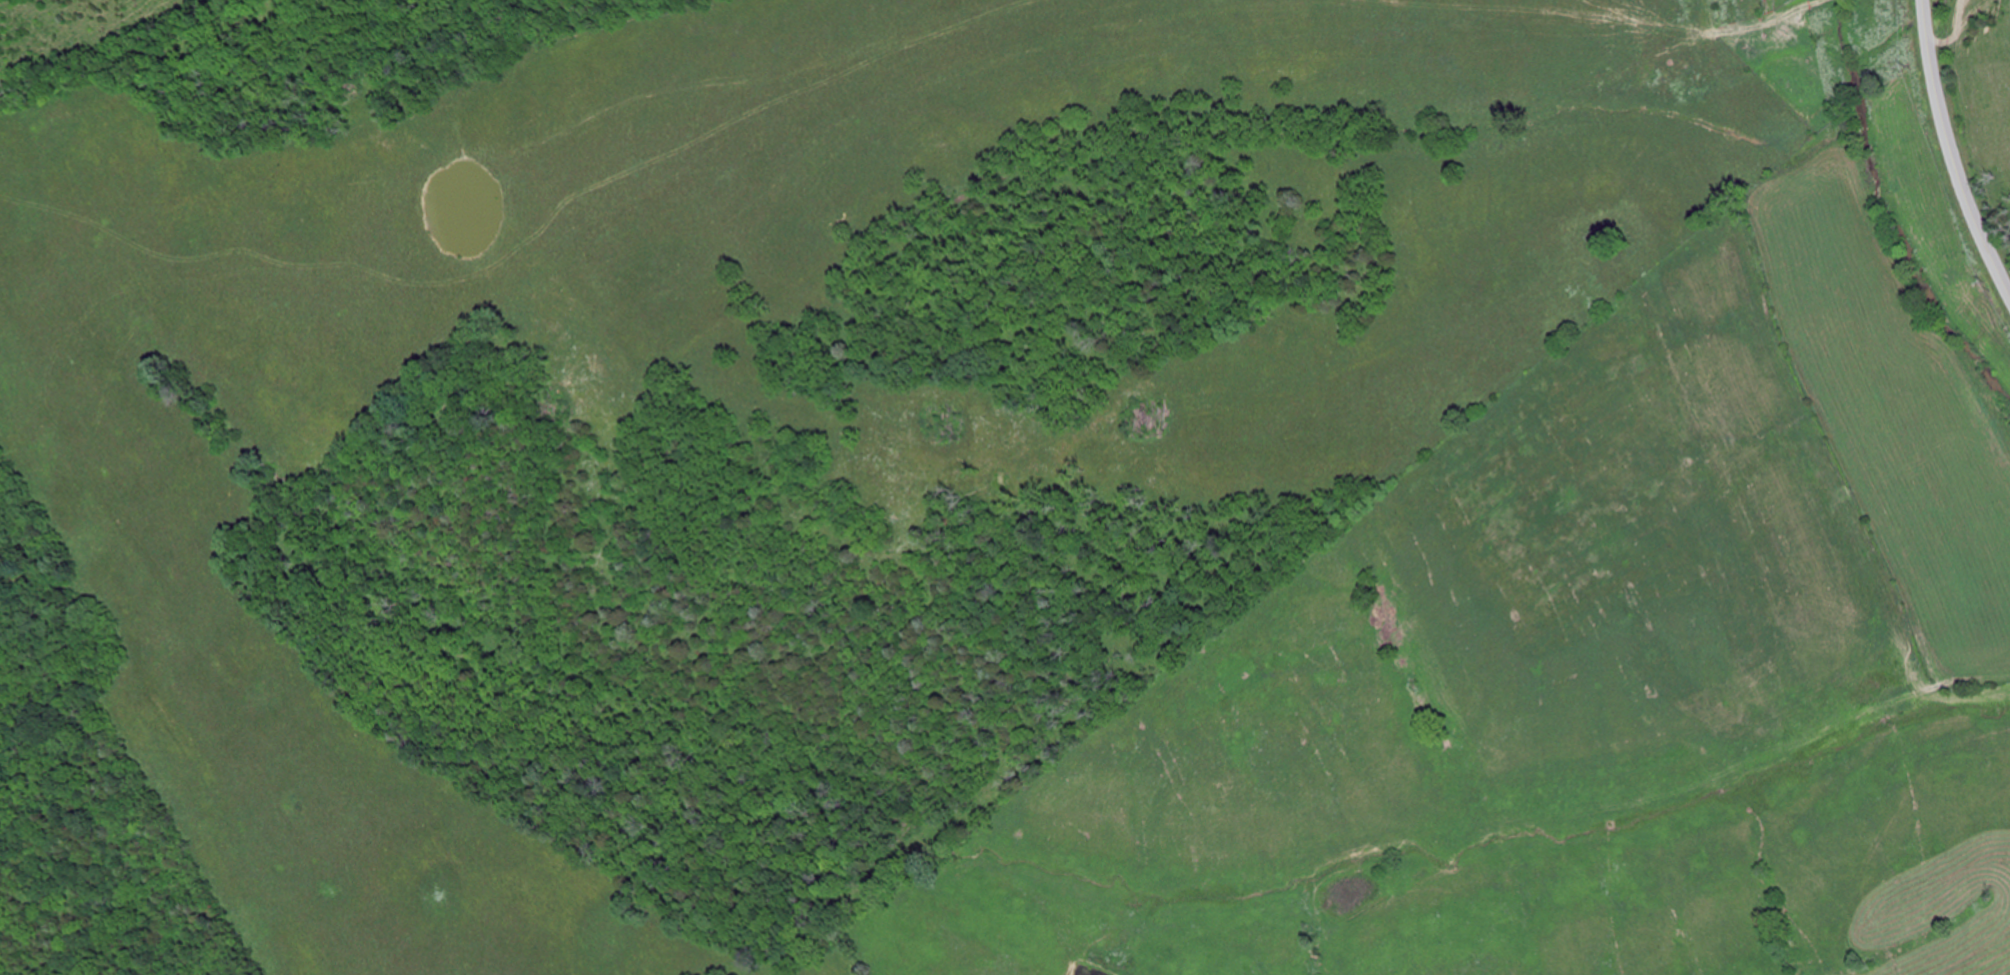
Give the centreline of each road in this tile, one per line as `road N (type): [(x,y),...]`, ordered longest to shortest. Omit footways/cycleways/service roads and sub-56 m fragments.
road 1 (secondary): [(2009,299),(1956,172),(1922,0)]

